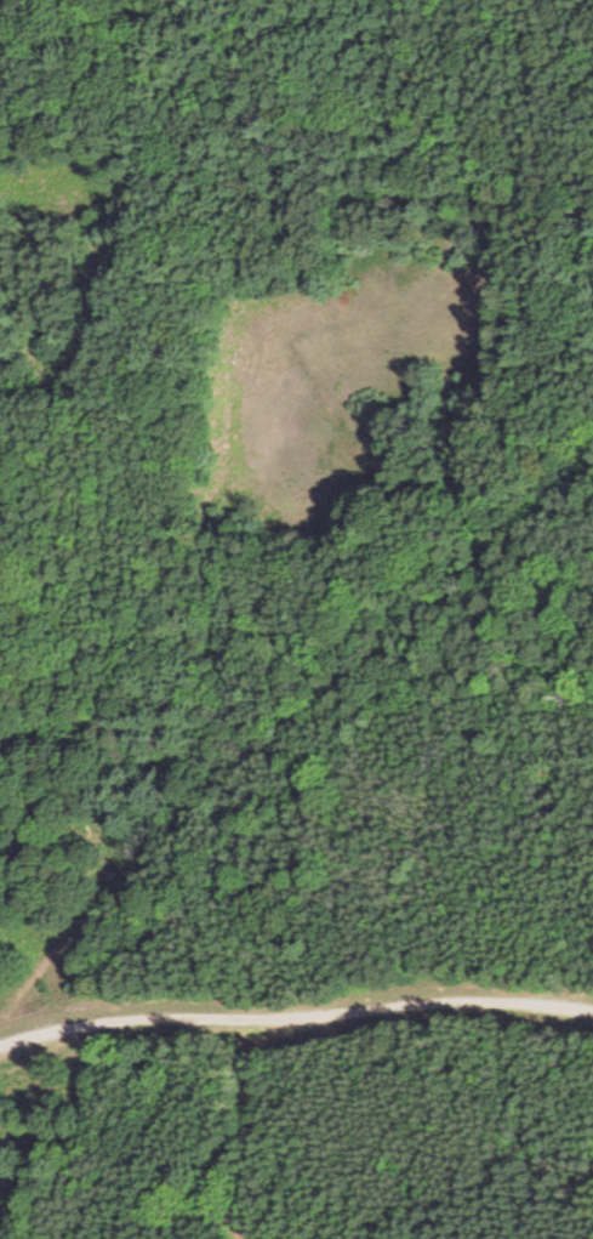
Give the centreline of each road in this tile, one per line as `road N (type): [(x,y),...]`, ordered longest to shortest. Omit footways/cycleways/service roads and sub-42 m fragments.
road 1 (residential): [(0,1049),(124,1022),(268,1022),(405,1007),(592,1014)]

